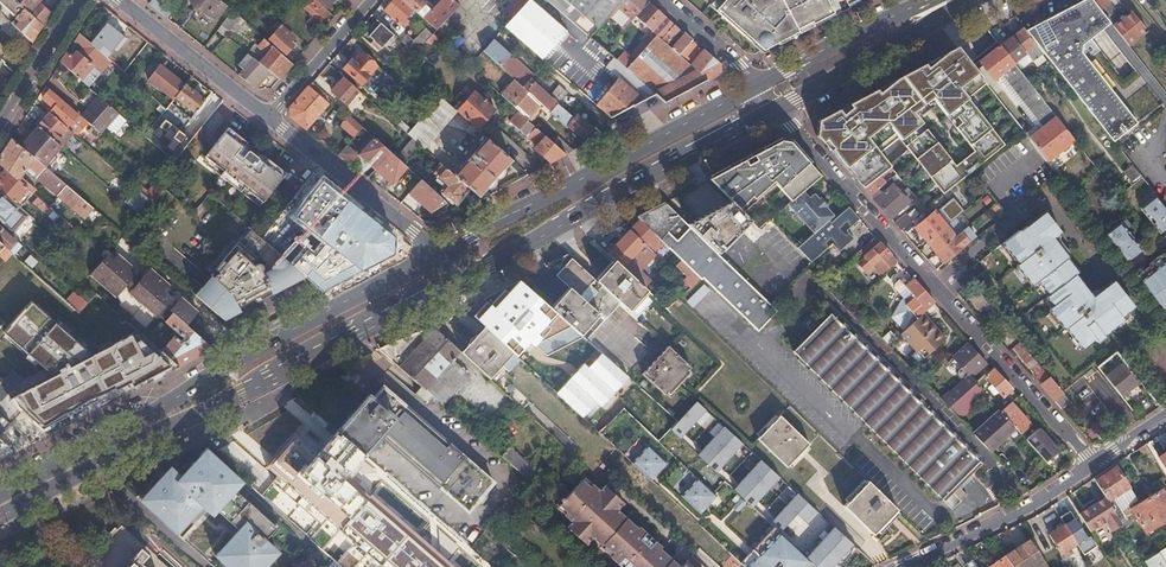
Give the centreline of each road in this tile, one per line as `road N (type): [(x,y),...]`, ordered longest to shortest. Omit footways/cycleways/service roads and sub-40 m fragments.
road 1 (primary): [(0,519),(465,275)]
road 2 (primary): [(440,255),(0,494)]
road 3 (residential): [(1095,465),(778,109)]
road 4 (primary): [(758,83),(440,255)]
road 5 (primary): [(465,275),(778,109)]
road 6 (secondary): [(440,255),(265,117)]
road 7 (residential): [(1095,465),(1031,509),(901,566)]
road 8 (primary): [(778,109),(959,0)]
road 9 (primary): [(937,0),(758,83)]
road 10 (secondary): [(265,117),(119,0)]
road 11 (residential): [(369,0),(265,117)]
road 12 (residential): [(77,0),(0,122)]
road 13 (residential): [(758,83),(665,0)]

